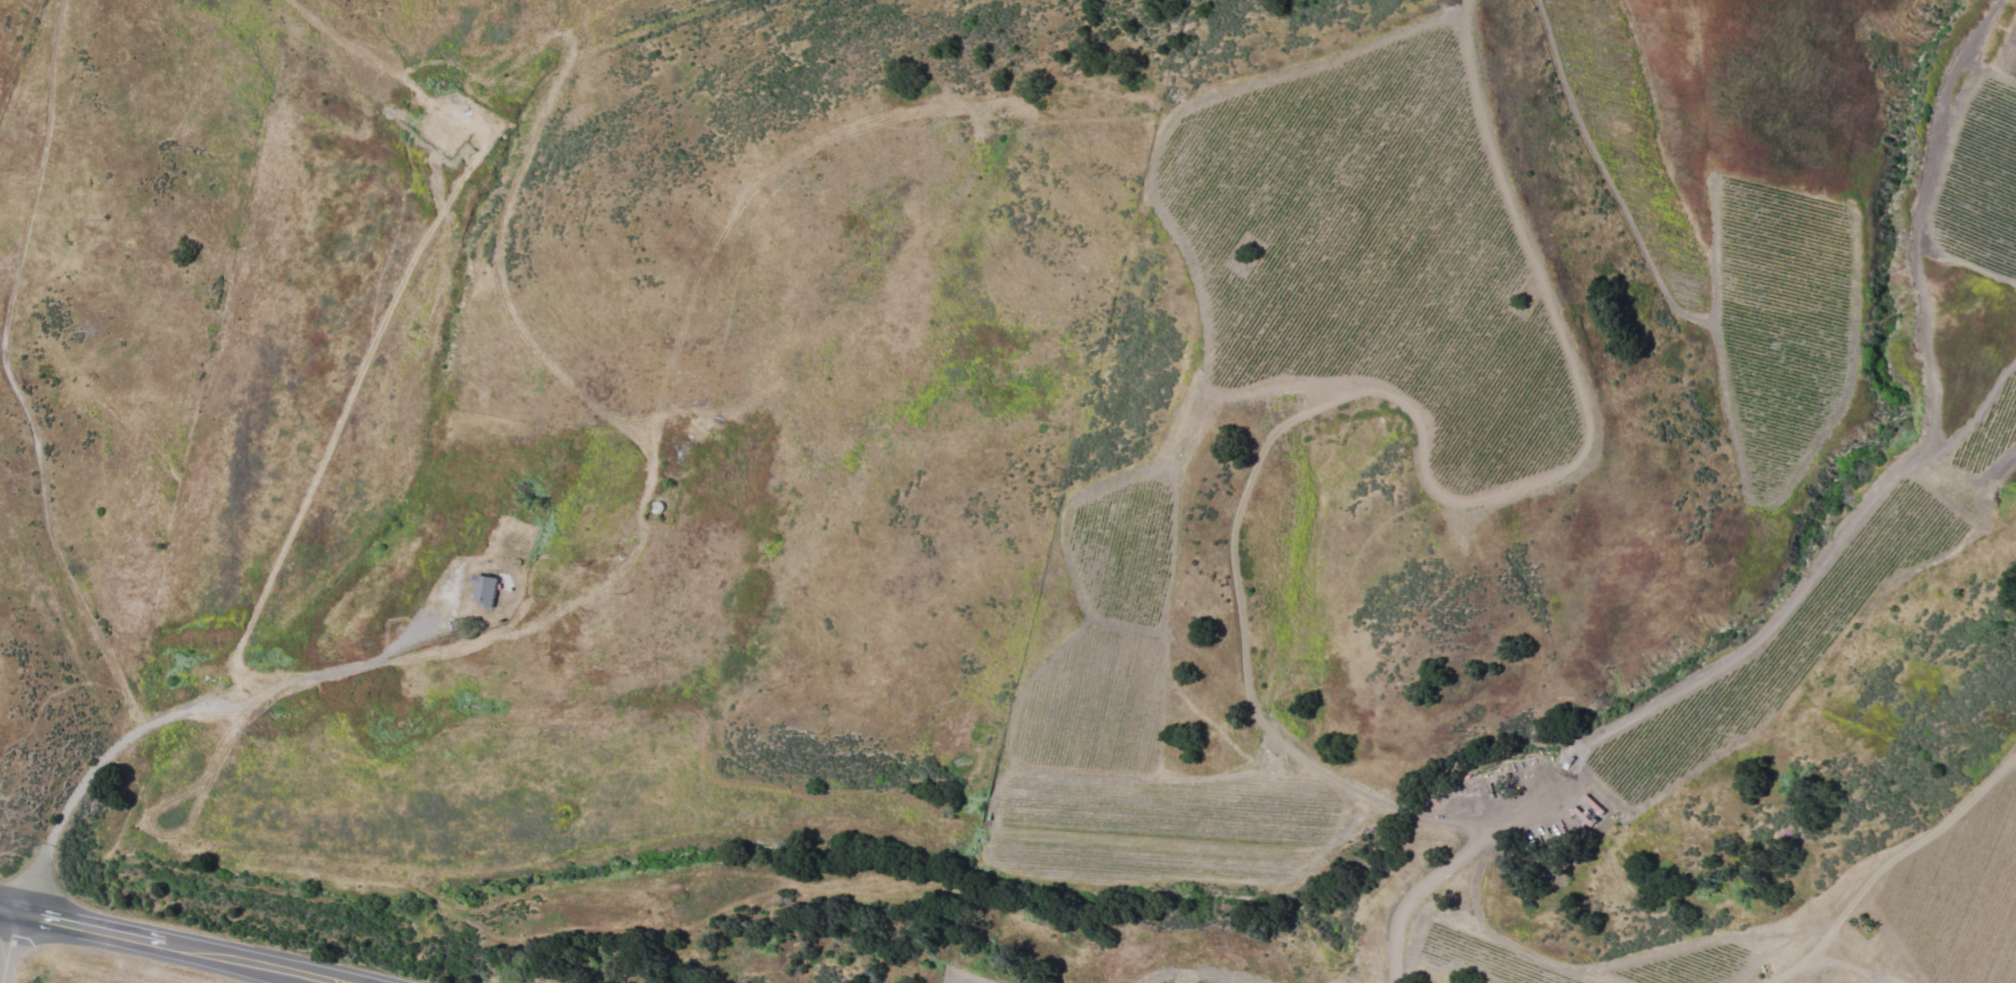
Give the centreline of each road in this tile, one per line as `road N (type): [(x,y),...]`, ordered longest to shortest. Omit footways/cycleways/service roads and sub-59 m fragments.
road 1 (residential): [(24,922),(53,837),(93,769),(126,737),(203,701),(238,646),(309,591),(402,484),(457,196),(447,174),(406,140),(408,69),(289,0)]
road 2 (residential): [(1760,982),(1861,966),(1945,918),(2015,901)]
road 3 (primary): [(327,982),(83,935)]
road 4 (primary): [(83,935),(105,948),(243,982)]

